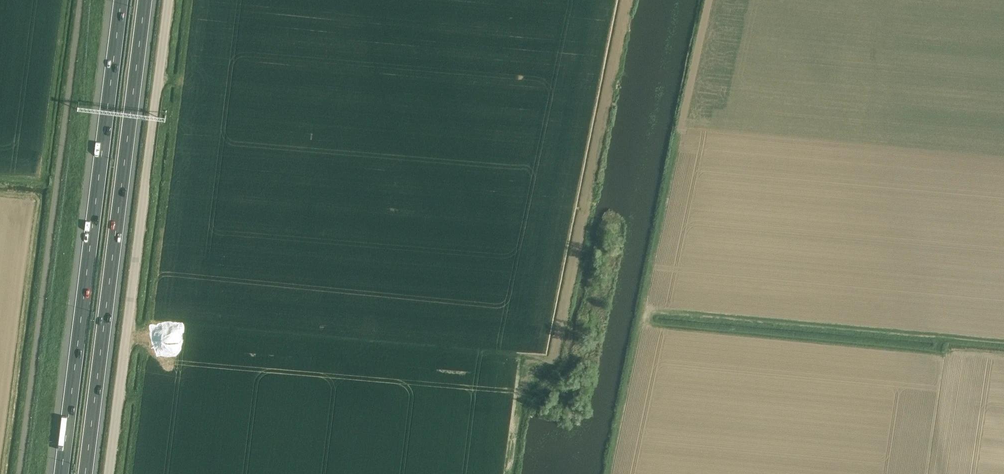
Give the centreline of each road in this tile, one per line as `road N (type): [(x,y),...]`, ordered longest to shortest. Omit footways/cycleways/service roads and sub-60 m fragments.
road 1 (motorway): [(121,0),(61,473)]
road 2 (motorway): [(85,473),(145,0)]
road 3 (unclassified): [(109,473),(168,0)]

